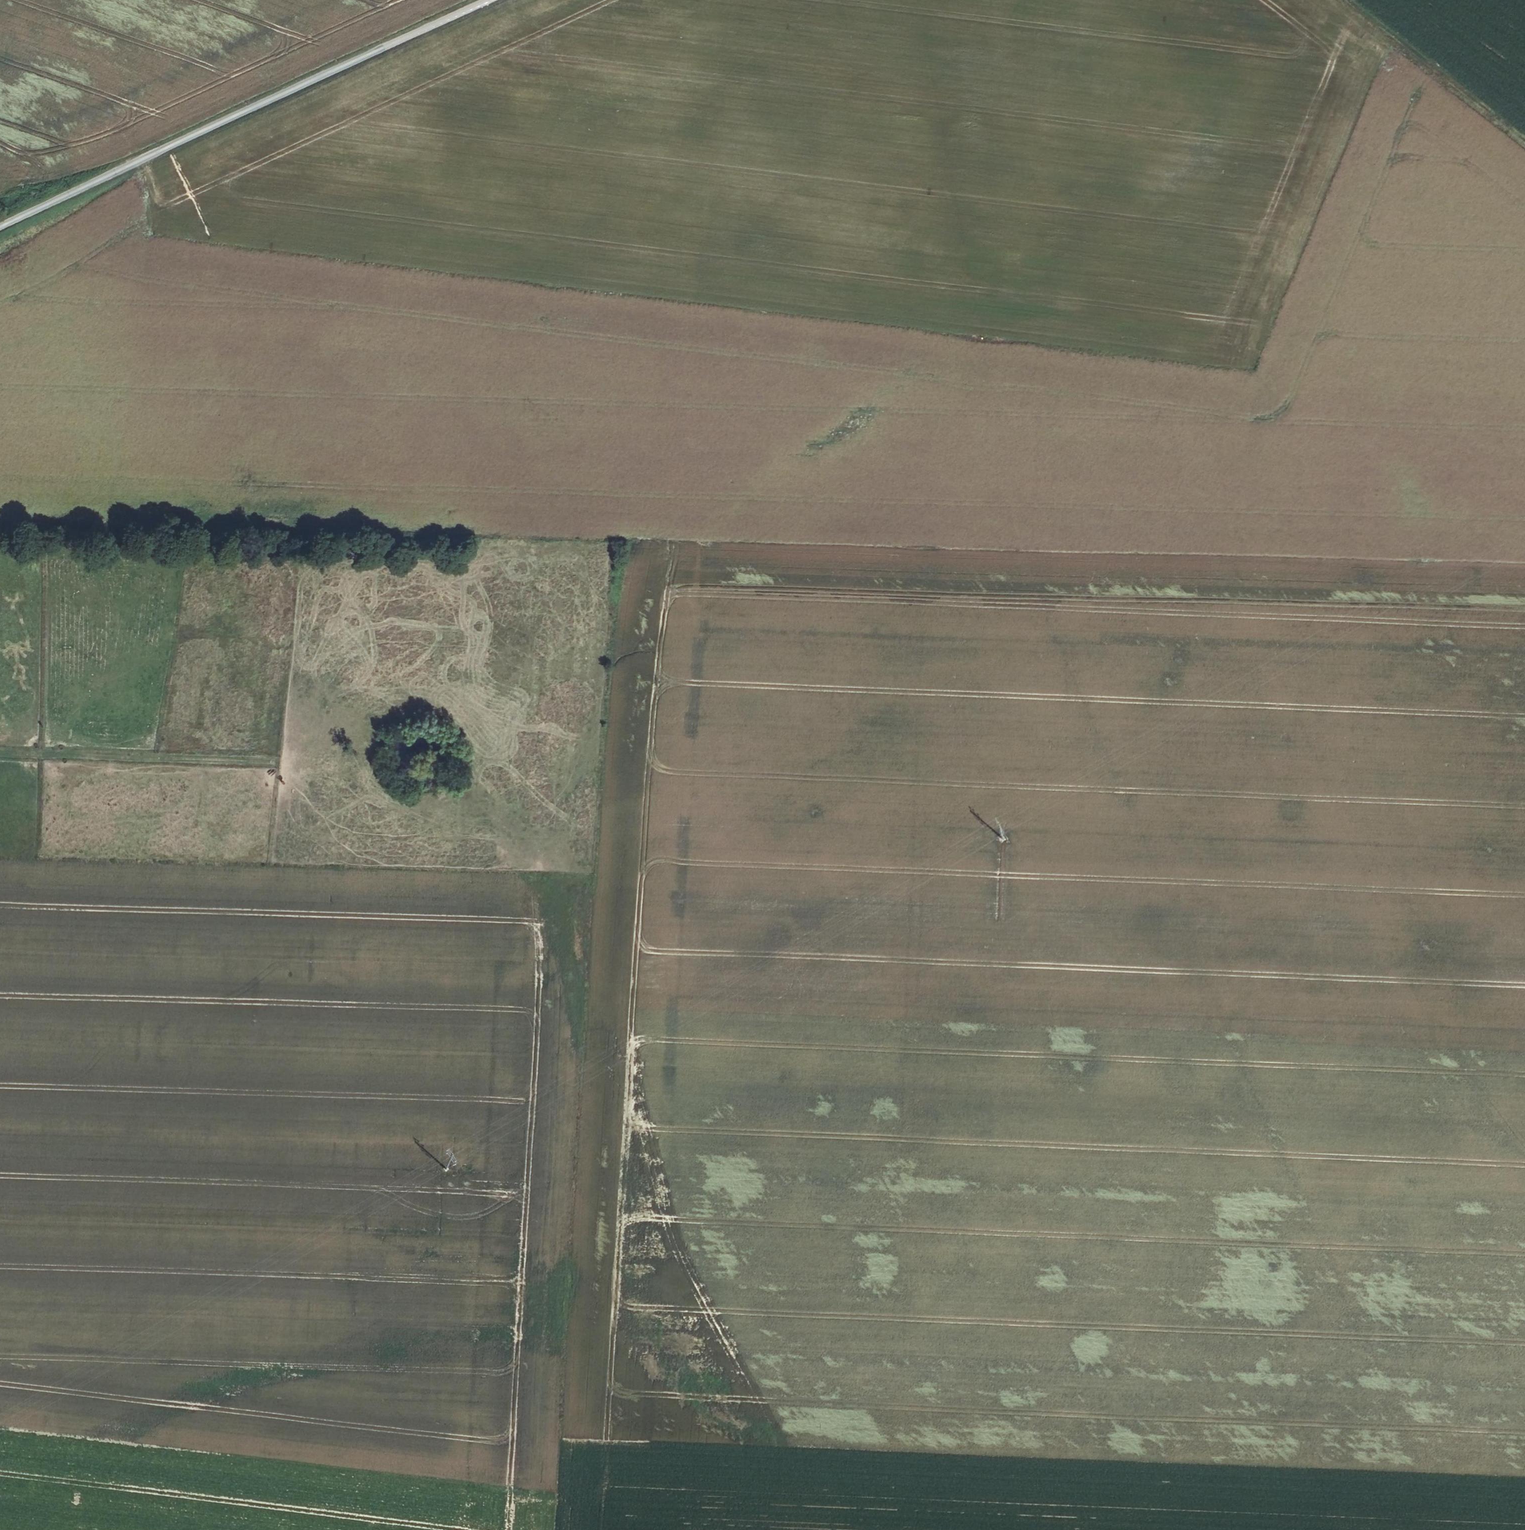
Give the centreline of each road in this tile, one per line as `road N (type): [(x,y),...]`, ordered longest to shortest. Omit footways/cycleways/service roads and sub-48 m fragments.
road 1 (unclassified): [(0,216),(477,0)]
road 2 (track): [(1351,0),(1524,134)]

